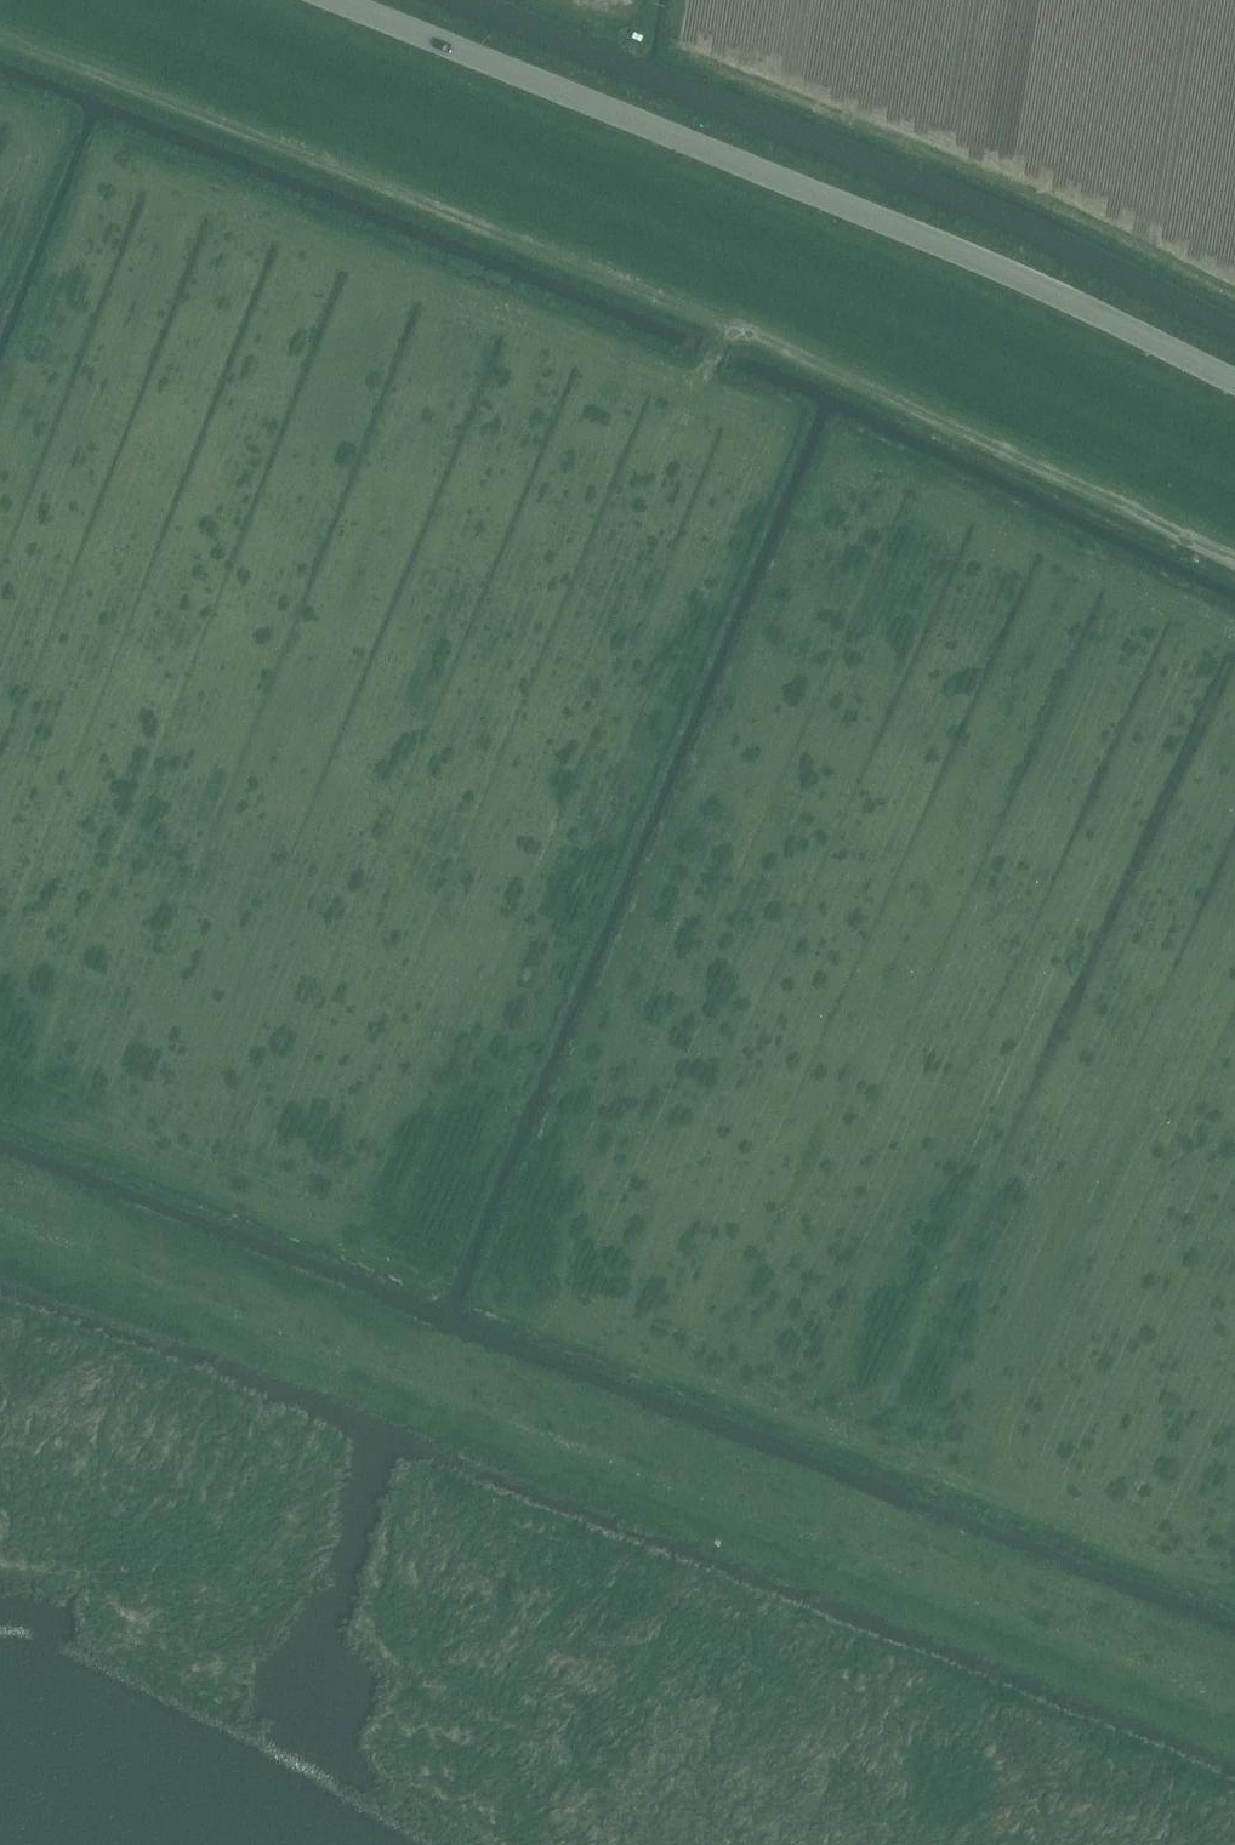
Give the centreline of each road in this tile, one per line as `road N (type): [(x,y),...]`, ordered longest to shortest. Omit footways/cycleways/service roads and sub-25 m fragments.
road 1 (unclassified): [(1234,386),(973,255),(338,0)]
road 2 (track): [(1234,572),(735,334)]

